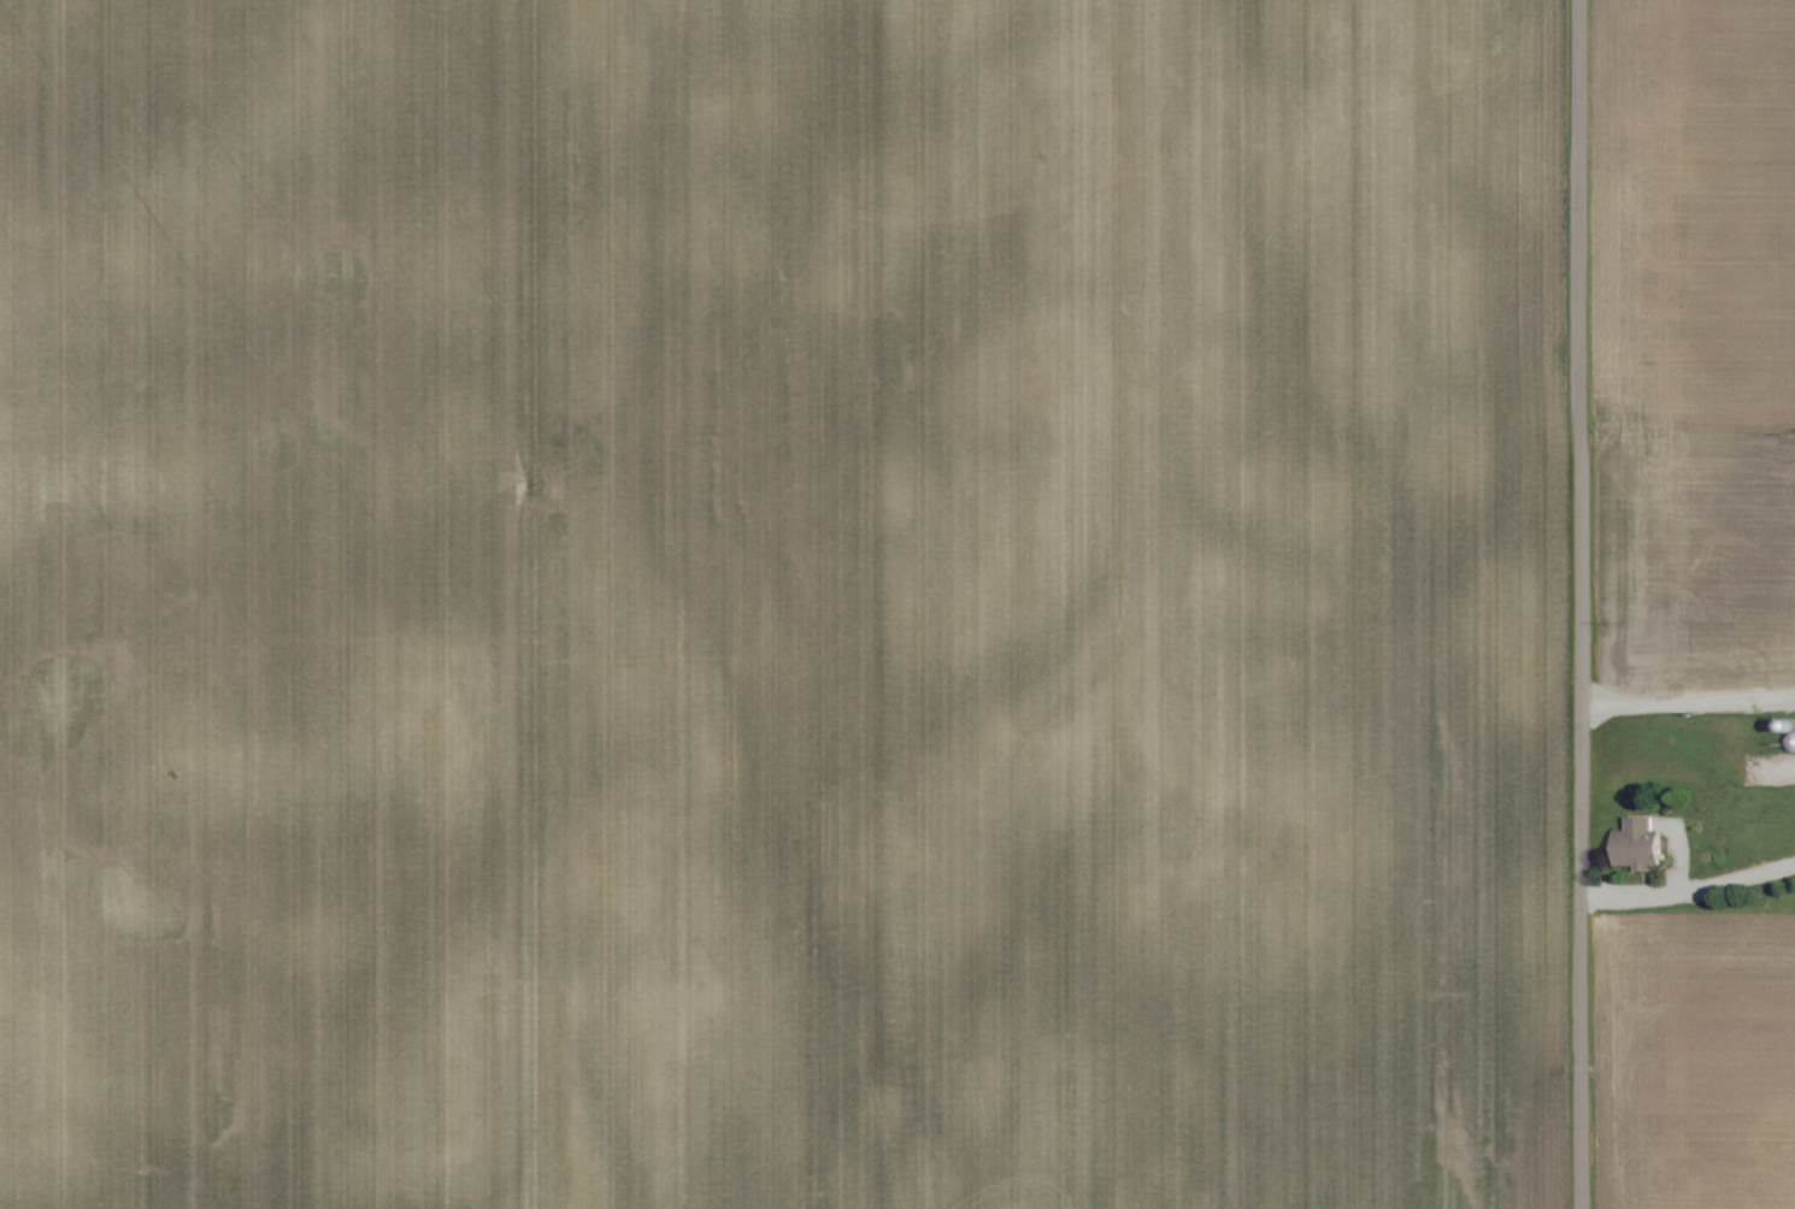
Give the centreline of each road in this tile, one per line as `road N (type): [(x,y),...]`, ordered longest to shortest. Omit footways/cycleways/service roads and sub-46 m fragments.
road 1 (residential): [(1584,1208),(1583,0)]

